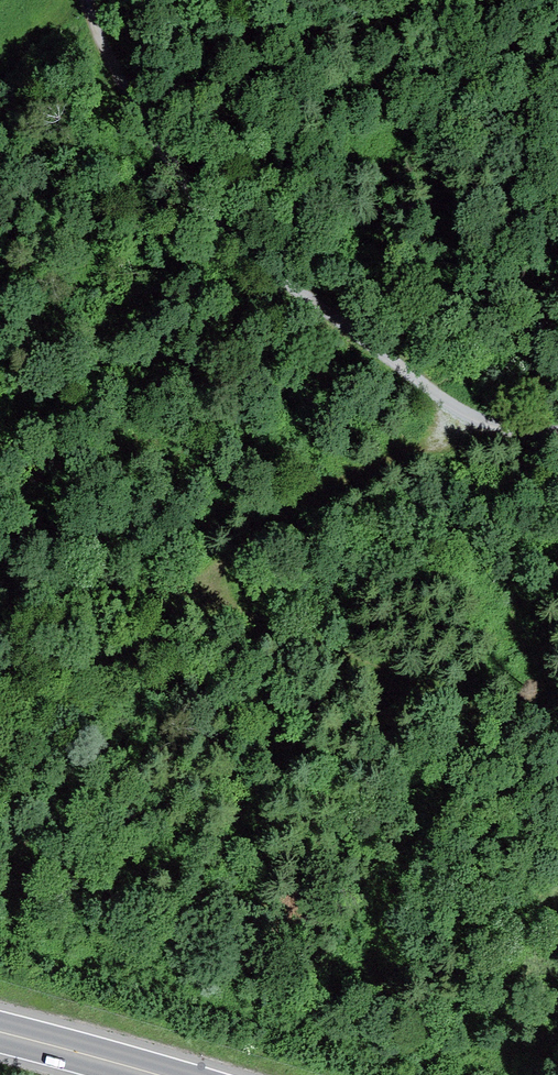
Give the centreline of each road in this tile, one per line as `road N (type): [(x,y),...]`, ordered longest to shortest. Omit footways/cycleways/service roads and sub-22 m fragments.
road 1 (track): [(557,434),(503,431),(450,407),(287,280),(222,218),(143,118),(85,0)]
road 2 (track): [(503,431),(391,464),(193,594),(0,576)]
road 3 (track): [(193,594),(557,756)]
road 4 (trunk): [(158,1074),(0,1032)]

